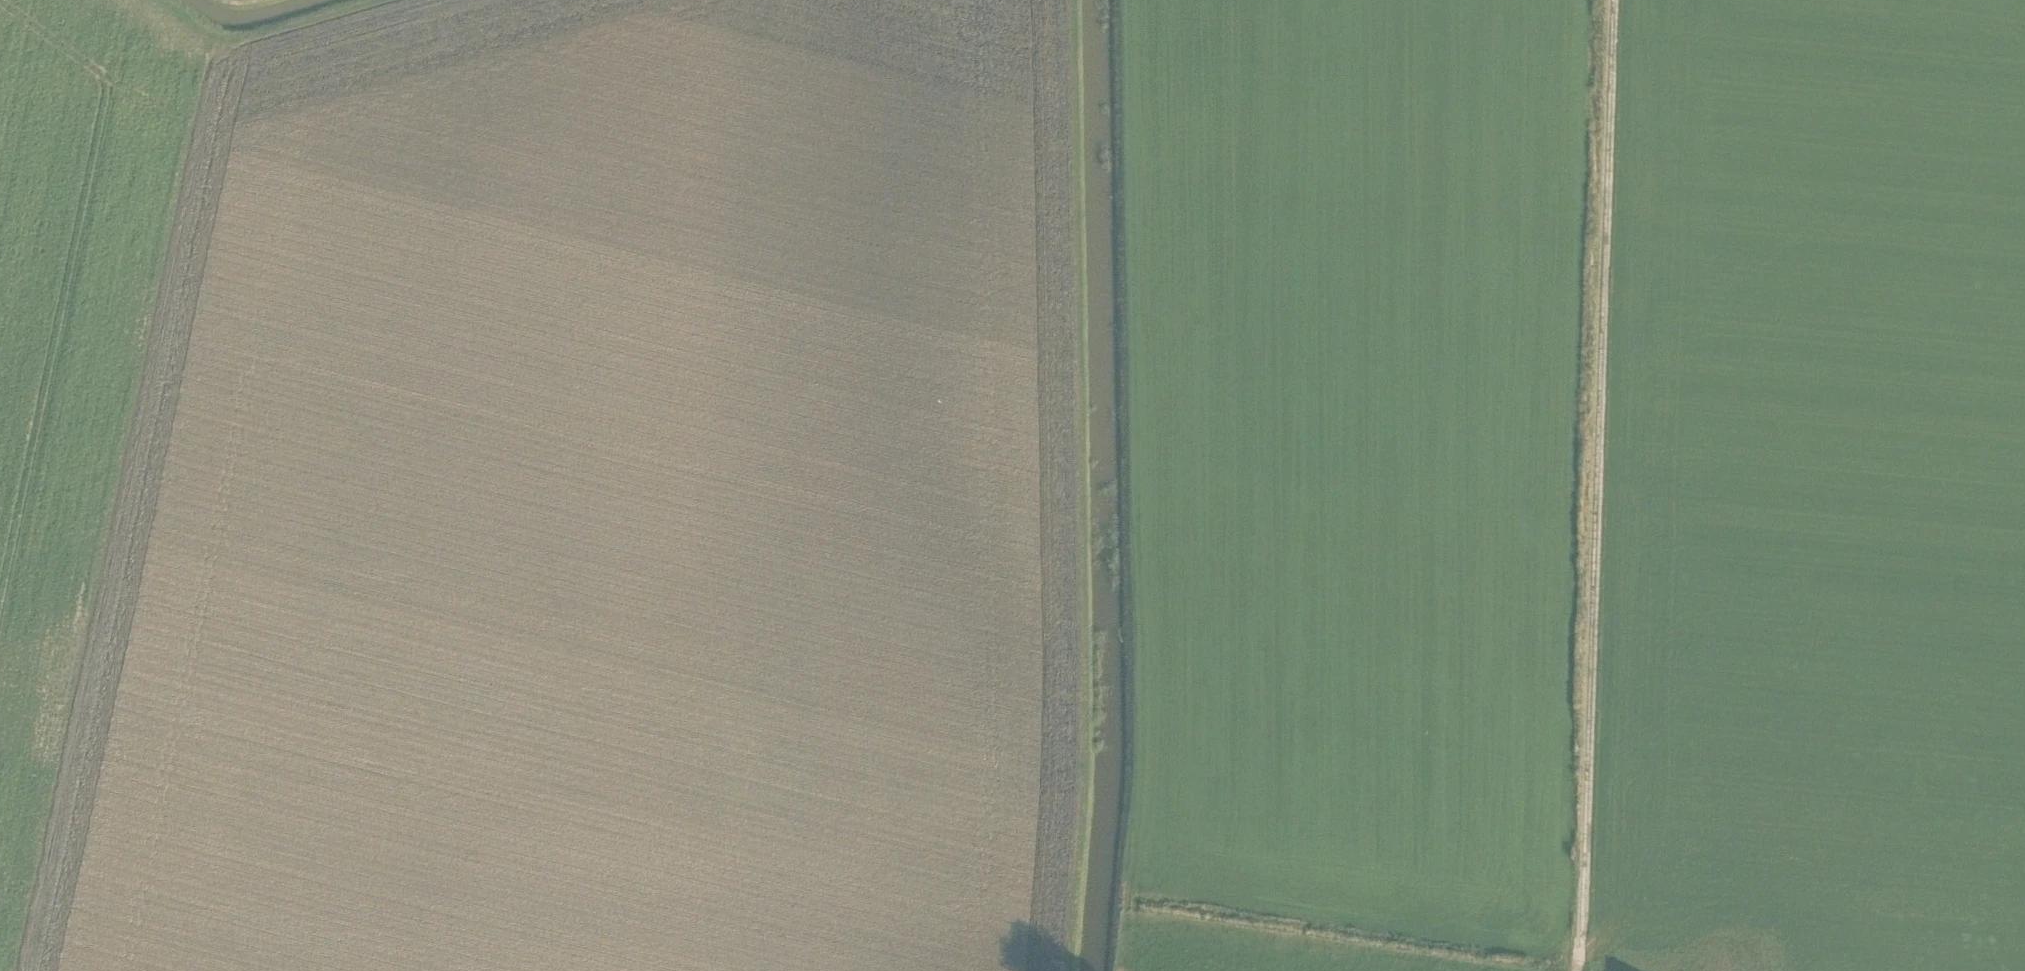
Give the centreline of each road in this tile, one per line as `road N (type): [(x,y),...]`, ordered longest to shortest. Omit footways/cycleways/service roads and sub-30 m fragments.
road 1 (track): [(1611,0),(1579,970)]

